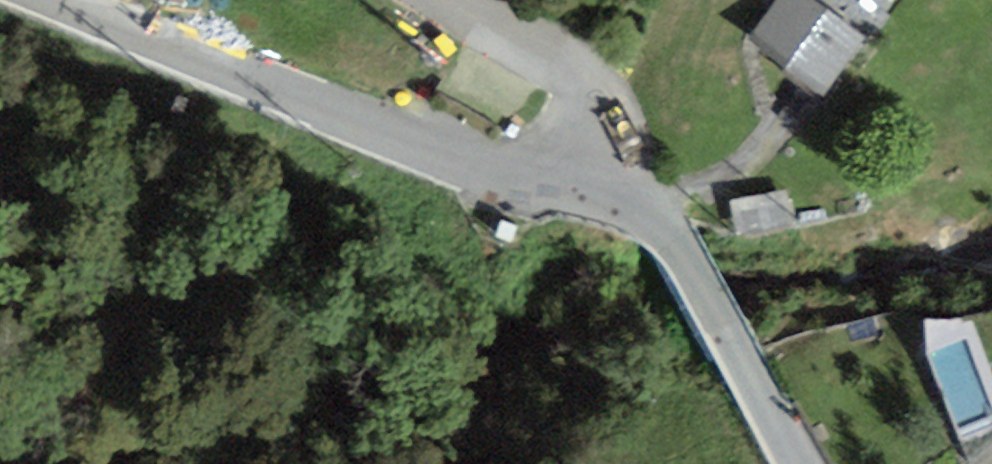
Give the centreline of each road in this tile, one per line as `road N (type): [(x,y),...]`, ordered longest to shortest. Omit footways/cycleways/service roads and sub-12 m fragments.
road 1 (tertiary): [(53,0),(367,130),(506,172),(600,185)]
road 2 (tertiary): [(600,185),(636,199),(676,241),(801,463)]
road 3 (unclassified): [(430,0),(536,50),(588,88),(601,130),(600,185)]

